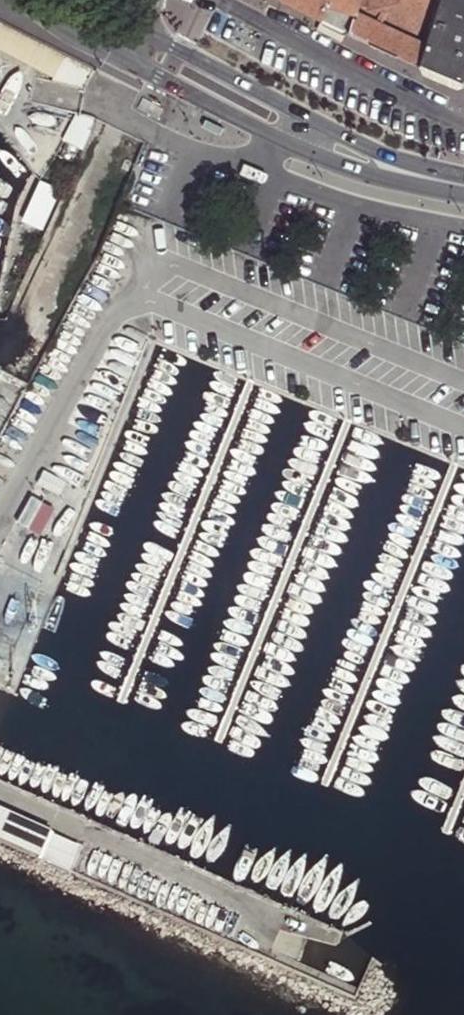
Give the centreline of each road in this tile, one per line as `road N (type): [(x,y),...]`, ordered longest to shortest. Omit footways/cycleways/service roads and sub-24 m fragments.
road 1 (residential): [(463,126),(213,0)]
road 2 (primary): [(277,140),(357,173),(463,197)]
road 3 (primary): [(300,113),(170,46),(129,49)]
road 4 (primary): [(129,49),(153,75),(277,140)]
road 5 (primary): [(463,175),(371,148),(300,113)]

